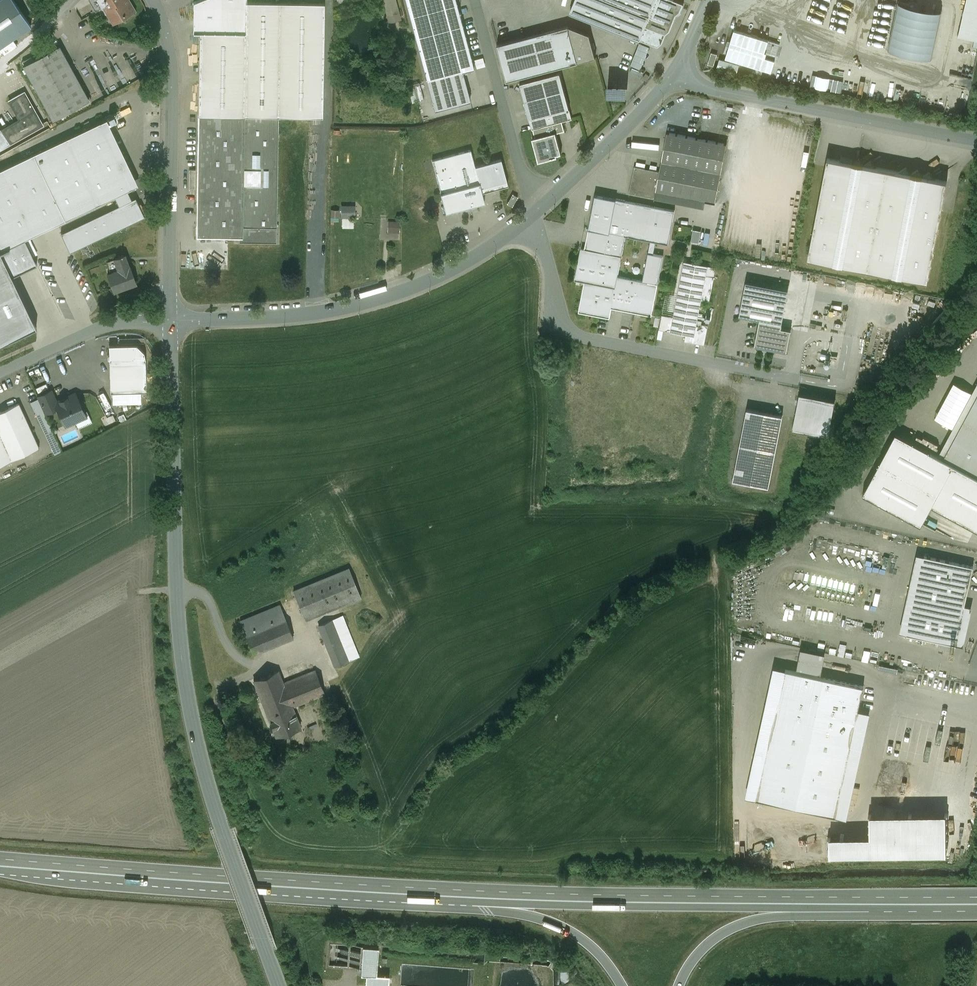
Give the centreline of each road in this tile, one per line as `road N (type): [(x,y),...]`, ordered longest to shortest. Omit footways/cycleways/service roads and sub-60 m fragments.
road 1 (trunk): [(976,897),(506,892),(0,859)]
road 2 (tertiary): [(279,985),(204,771),(184,677),(170,321)]
road 3 (trunk): [(0,870),(461,903)]
road 4 (trunk): [(461,903),(895,909)]
road 5 (residential): [(525,220),(433,279),(370,302),(283,317),(170,321)]
road 6 (residential): [(796,379),(579,336),(561,323),(545,253),(525,220)]
road 7 (residential): [(676,70),(704,88),(976,140)]
road 8 (tertiary): [(170,281),(174,86),(153,0)]
road 9 (trunk): [(680,985),(706,943),(754,921),(895,909)]
road 10 (residential): [(534,213),(475,0)]
road 11 (residential): [(676,70),(637,119),(534,213)]
road 12 (trunk): [(461,903),(564,927),(606,959),(622,985)]
road 13 (residential): [(117,322),(0,374)]

